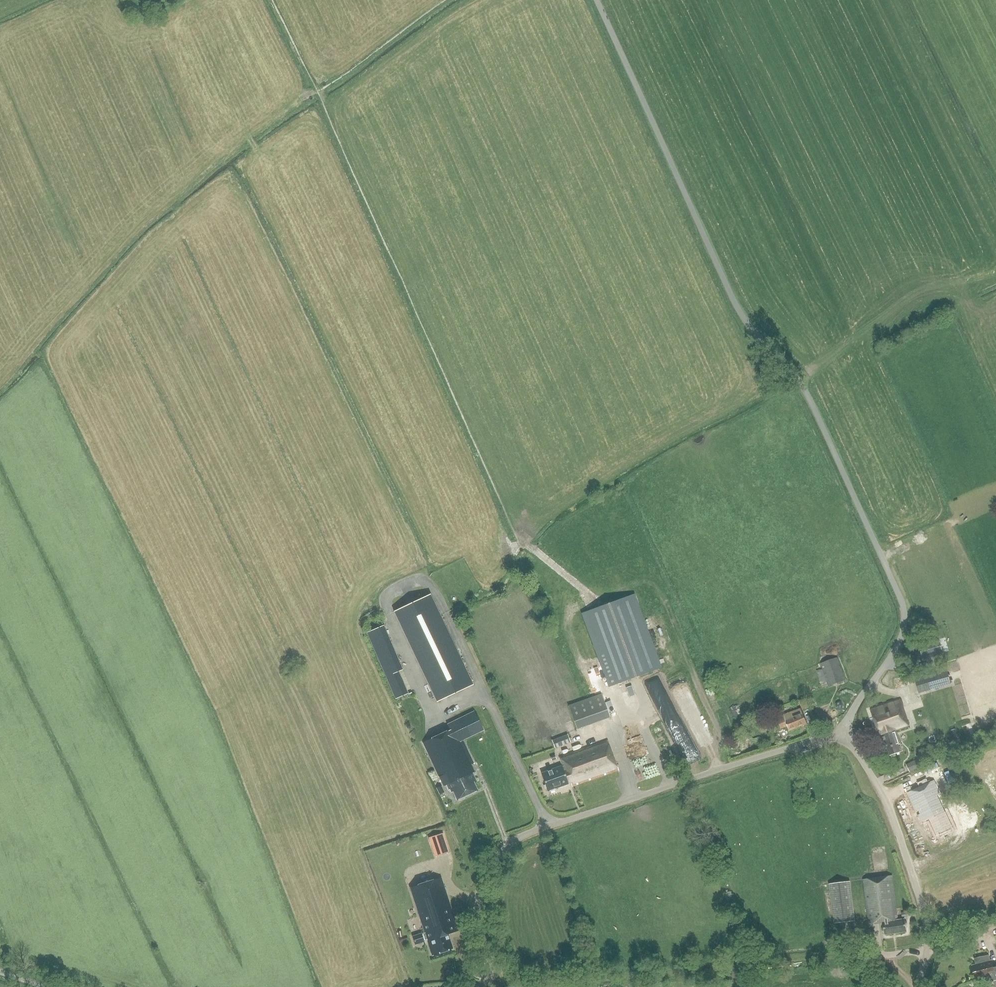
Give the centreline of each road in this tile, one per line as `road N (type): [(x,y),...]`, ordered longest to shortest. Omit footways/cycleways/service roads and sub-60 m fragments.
road 1 (unclassified): [(842,734),(899,642),(903,606),(804,388),(733,299),(596,0)]
road 2 (unclassified): [(481,986),(491,963),(478,895),(509,844),(842,734)]
road 3 (unclassified): [(919,986),(928,940),(917,888),(892,815),(842,734)]

